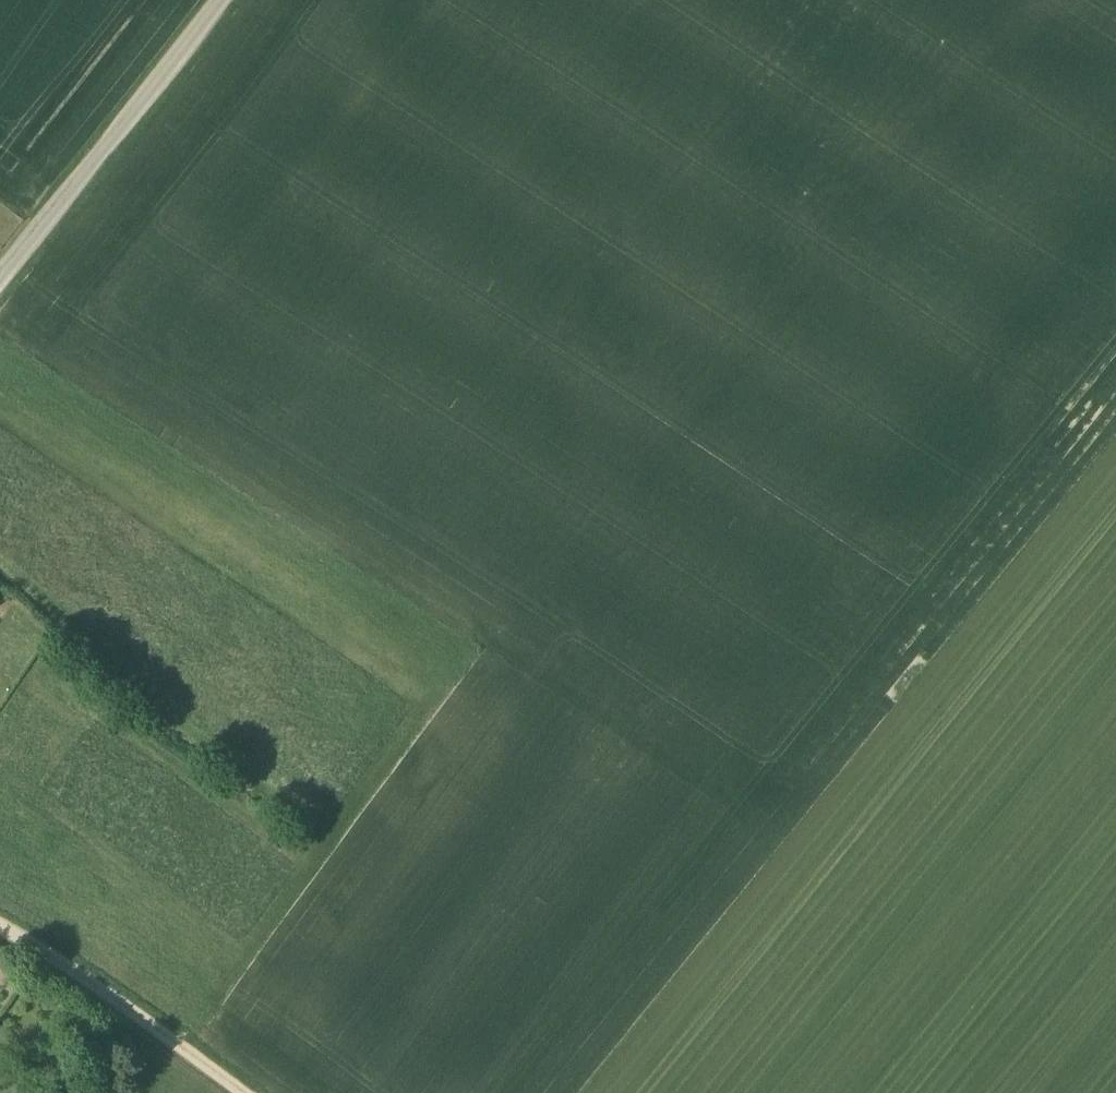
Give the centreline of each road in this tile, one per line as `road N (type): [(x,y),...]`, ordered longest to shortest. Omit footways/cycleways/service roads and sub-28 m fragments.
road 1 (unclassified): [(0,278),(213,0)]
road 2 (track): [(244,1092),(0,929)]

